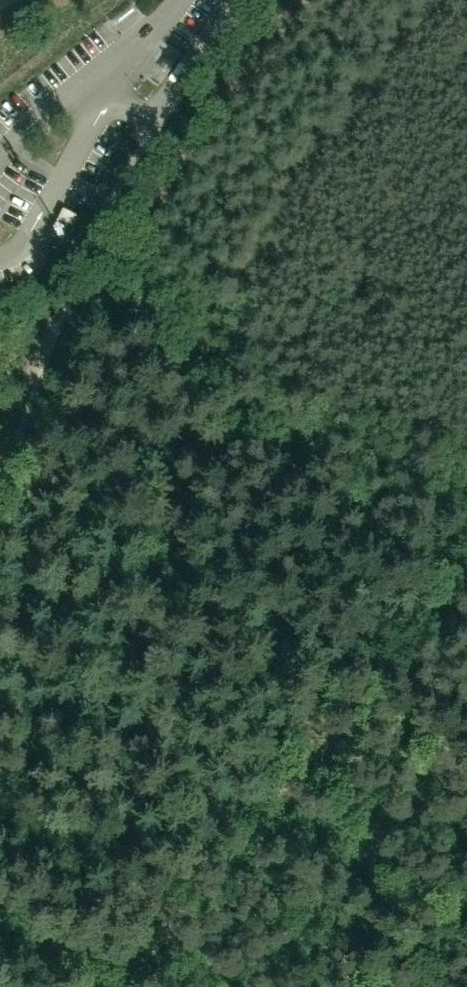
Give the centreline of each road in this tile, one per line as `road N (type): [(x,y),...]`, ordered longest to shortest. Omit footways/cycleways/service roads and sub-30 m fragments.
road 1 (track): [(0,443),(72,285)]
road 2 (unclassified): [(153,122),(240,0)]

